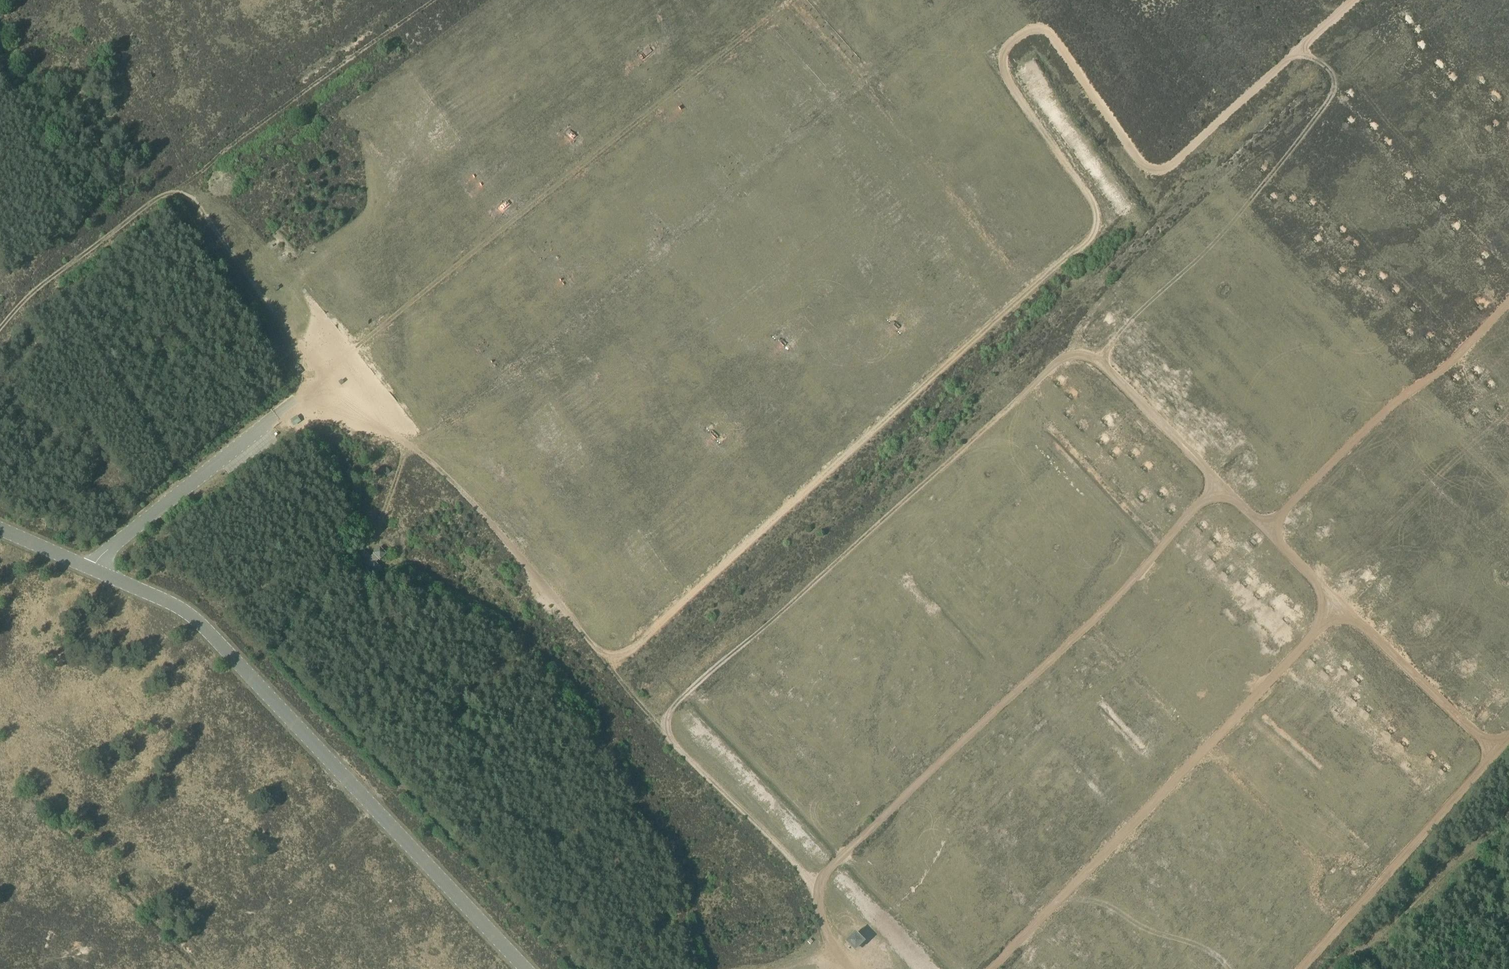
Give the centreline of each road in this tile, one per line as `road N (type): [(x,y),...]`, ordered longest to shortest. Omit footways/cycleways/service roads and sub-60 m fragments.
road 1 (track): [(1354,0),(1158,171),(1141,165),(1048,31),(1026,31),(1005,46),(1005,78),(1094,206),(1096,229),(626,655),(597,652),(424,453),(319,382),(295,399)]
road 2 (track): [(1495,752),(1096,360),(1075,352),(663,717),(678,749),(813,883)]
road 3 (track): [(790,0),(319,382)]
road 4 (track): [(1218,482),(1087,628),(813,883)]
road 5 (track): [(991,968),(1342,606)]
road 6 (track): [(1508,300),(1265,529)]
road 7 (track): [(1508,736),(1302,968)]

